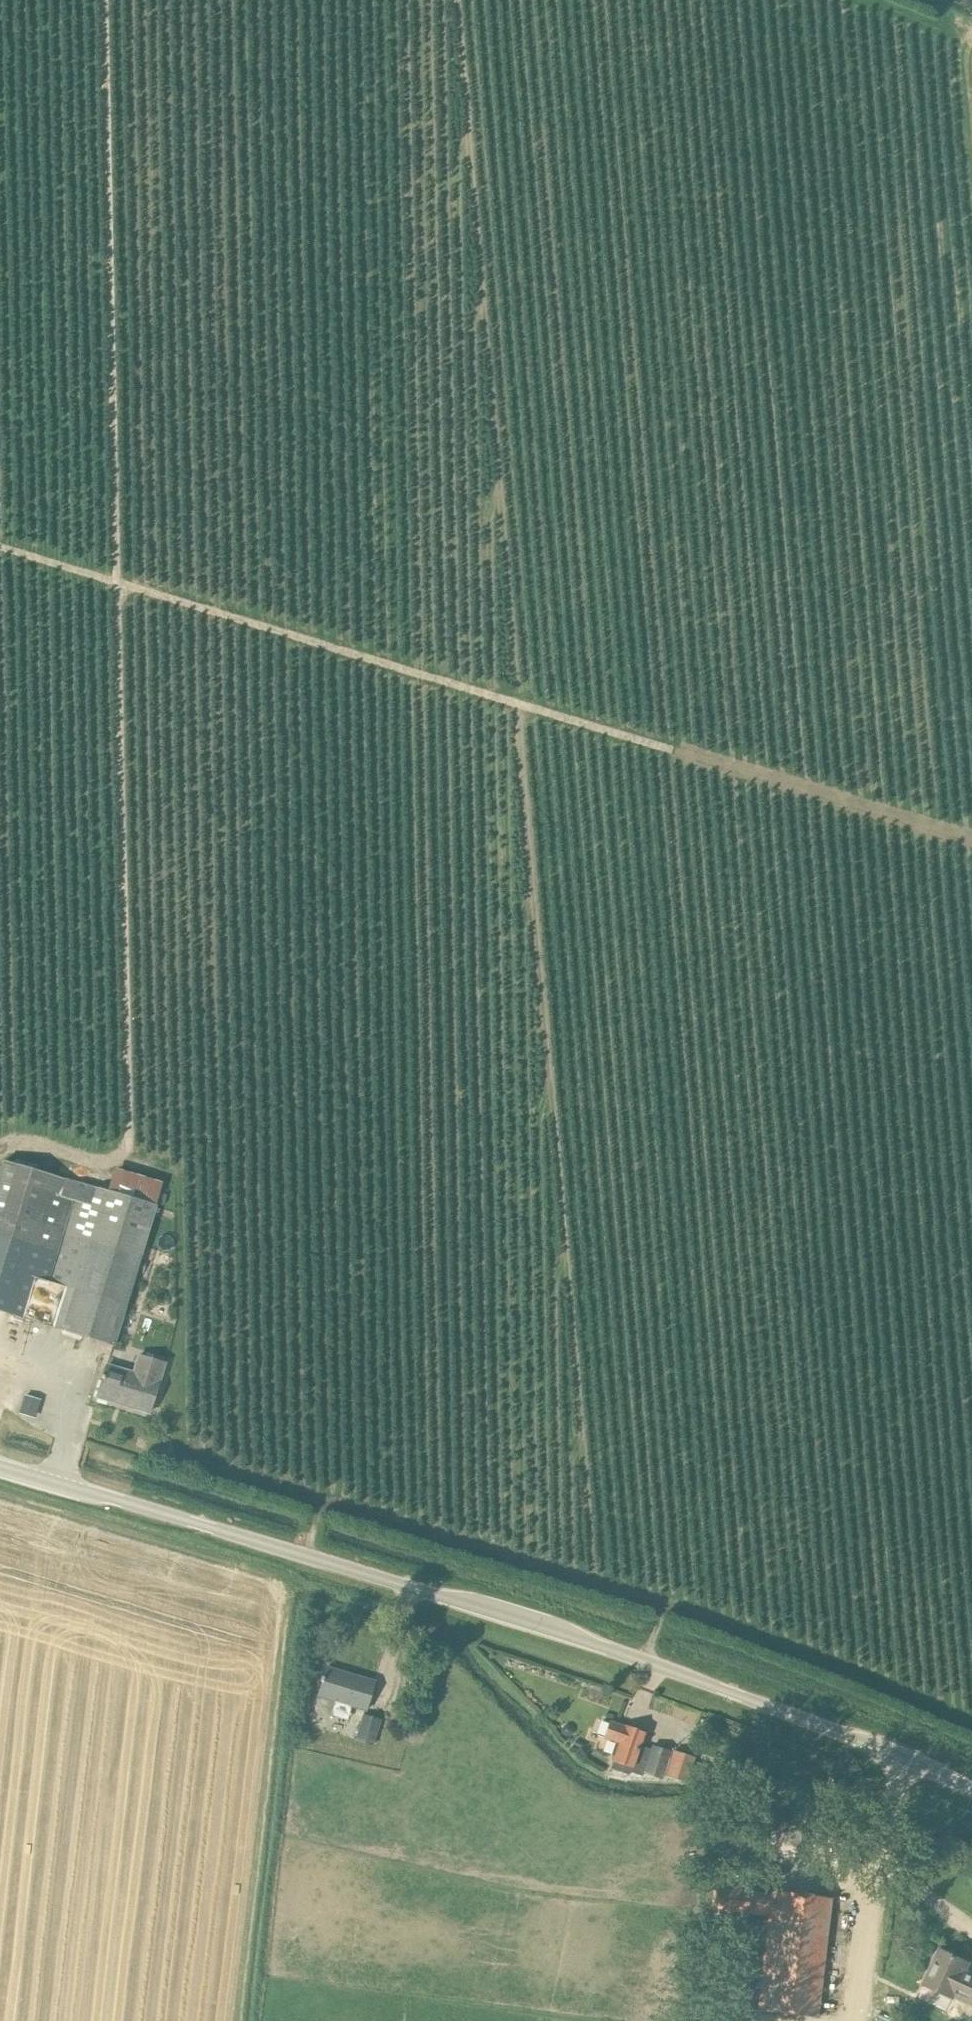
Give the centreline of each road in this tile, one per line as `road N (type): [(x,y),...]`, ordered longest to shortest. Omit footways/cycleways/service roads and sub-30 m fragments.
road 1 (unclassified): [(971,1779),(845,1728),(0,1470)]

